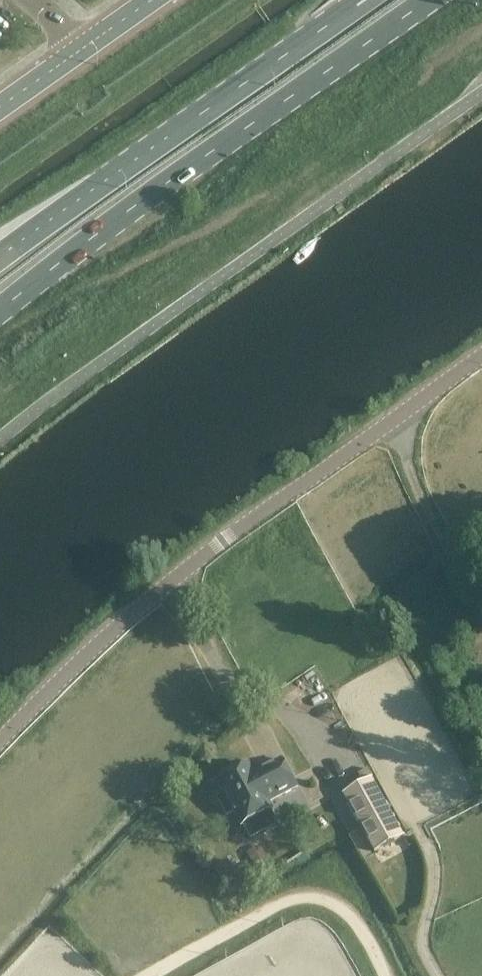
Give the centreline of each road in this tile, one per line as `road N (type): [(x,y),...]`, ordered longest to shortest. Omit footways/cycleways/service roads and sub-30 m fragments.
road 1 (unclassified): [(0,746),(176,576),(481,363)]
road 2 (primary): [(0,312),(102,229),(429,0)]
road 3 (primary): [(365,0),(0,258)]
road 4 (unclassified): [(0,107),(151,0)]
road 5 (track): [(417,825),(435,868),(425,950),(438,975)]

